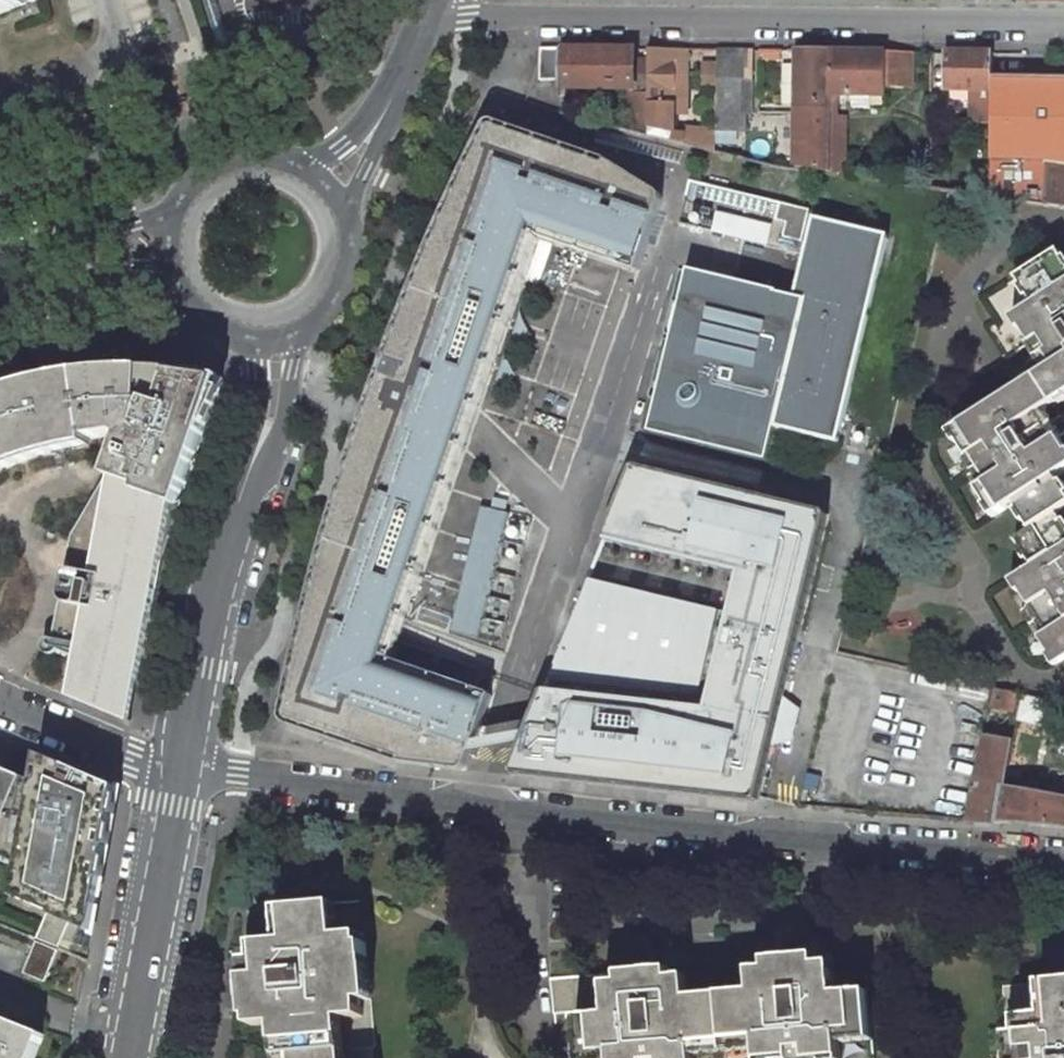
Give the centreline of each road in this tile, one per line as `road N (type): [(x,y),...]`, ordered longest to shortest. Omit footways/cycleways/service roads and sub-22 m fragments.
road 1 (residential): [(1063,860),(483,808),(180,765)]
road 2 (residential): [(1063,23),(429,16)]
road 3 (tertiary): [(180,765),(221,545),(258,407),(266,330)]
road 4 (tertiary): [(128,1057),(180,765)]
road 5 (residential): [(0,702),(180,765)]
road 6 (tertiary): [(0,311),(144,272),(181,281)]
road 7 (tertiary): [(176,223),(132,224),(0,260)]
road 8 (tertiary): [(266,330),(291,324),(330,291),(340,267),(337,216)]
road 9 (tertiary): [(298,171),(274,163),(225,168),(203,181),(176,223)]

